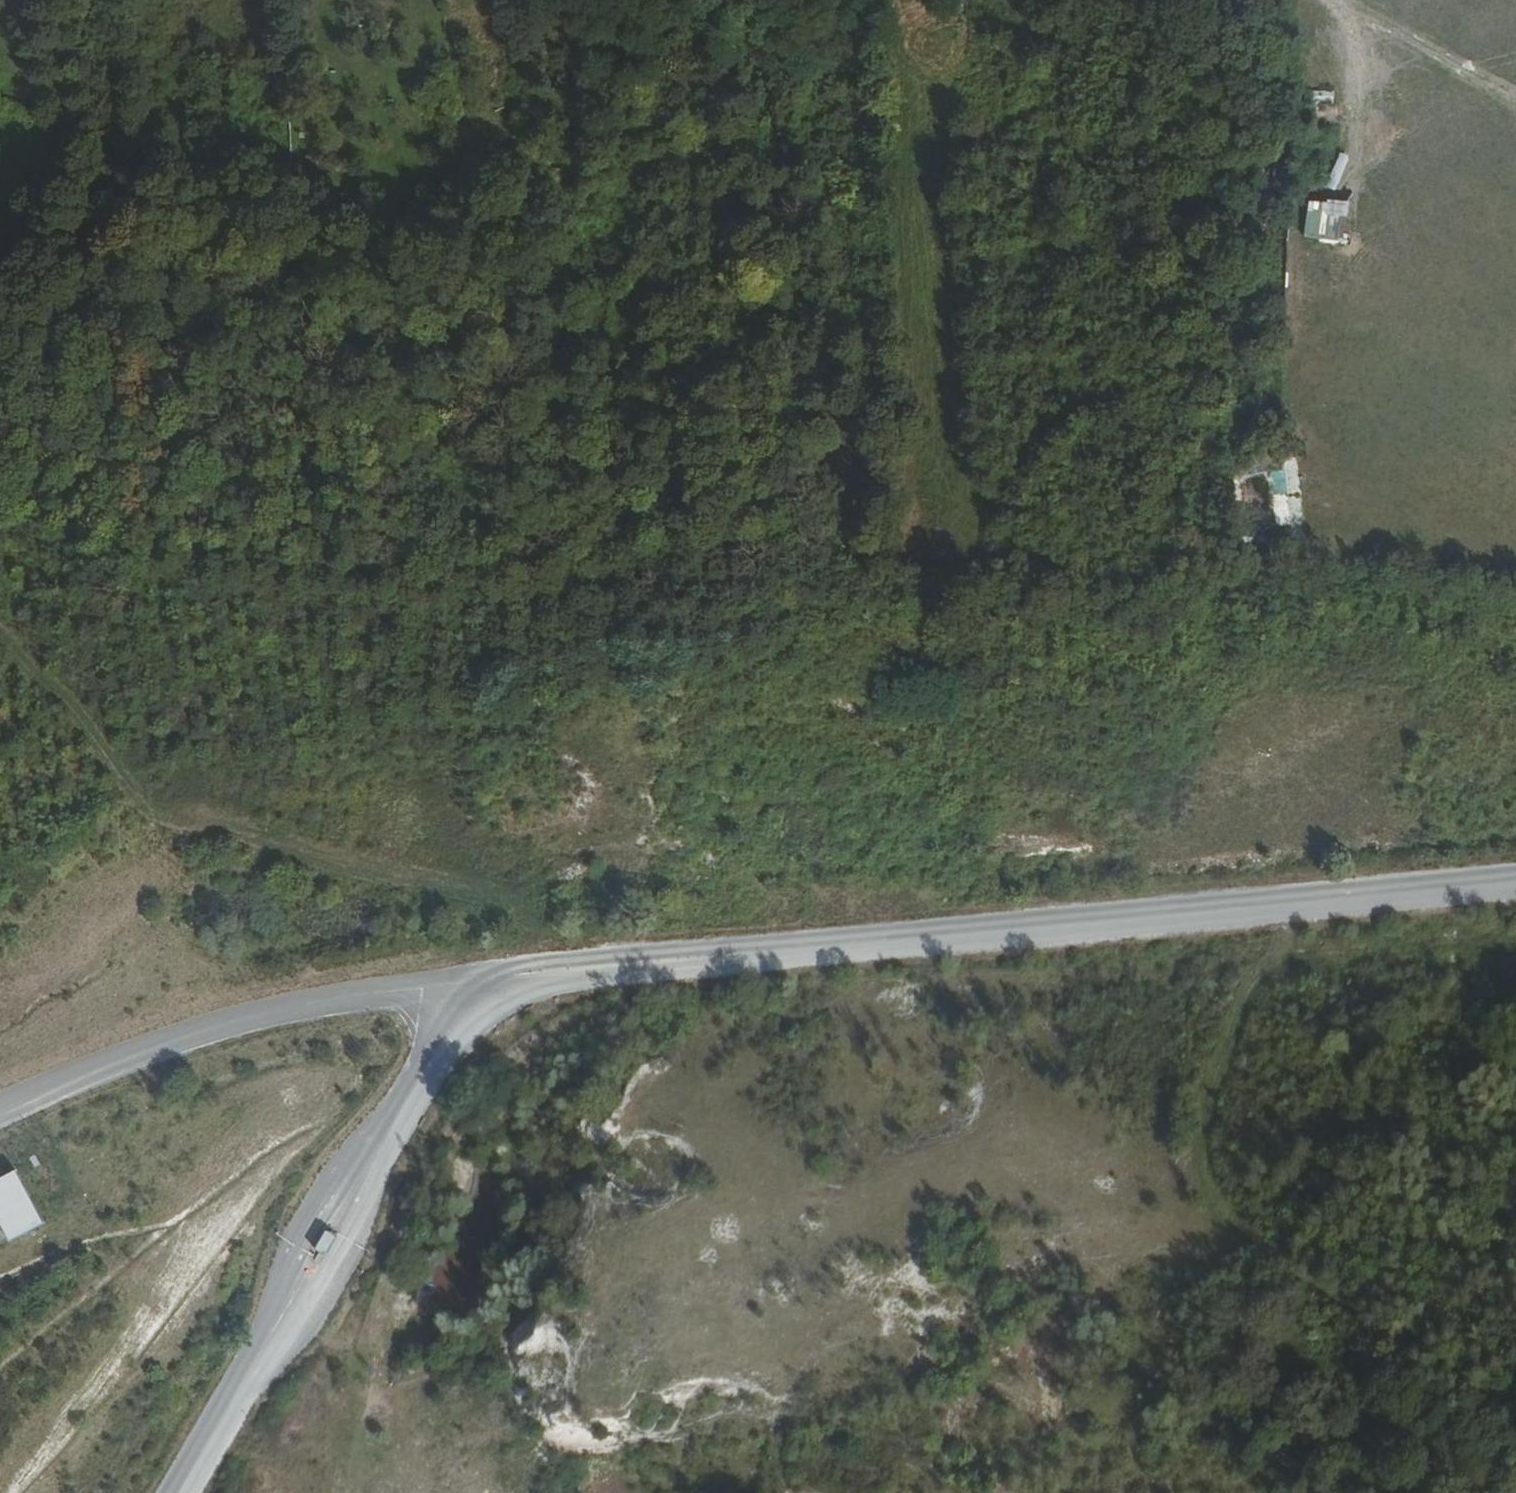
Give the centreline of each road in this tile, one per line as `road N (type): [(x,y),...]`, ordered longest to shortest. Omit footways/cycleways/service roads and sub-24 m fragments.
road 1 (track): [(1283,904),(1283,935),(1236,990),(1200,1123),(1209,1197),(1276,1268),(1515,1410)]
road 2 (track): [(553,971),(515,911),(183,817),(135,784),(0,630)]
road 3 (track): [(1515,95),(1328,0)]
road 4 (track): [(334,1492),(358,1369),(336,1291)]

